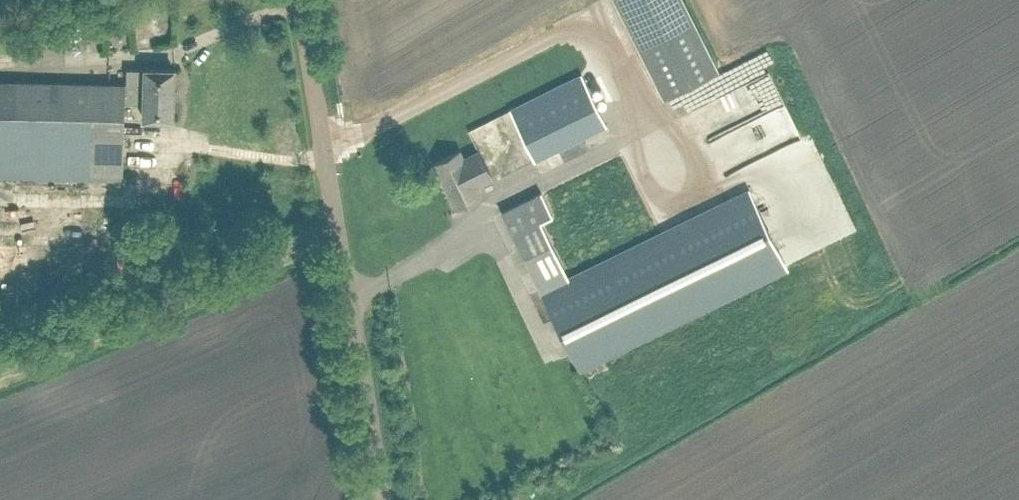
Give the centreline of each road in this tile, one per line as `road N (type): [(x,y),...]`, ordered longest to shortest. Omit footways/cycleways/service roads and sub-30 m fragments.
road 1 (unclassified): [(384,499),(299,0)]

